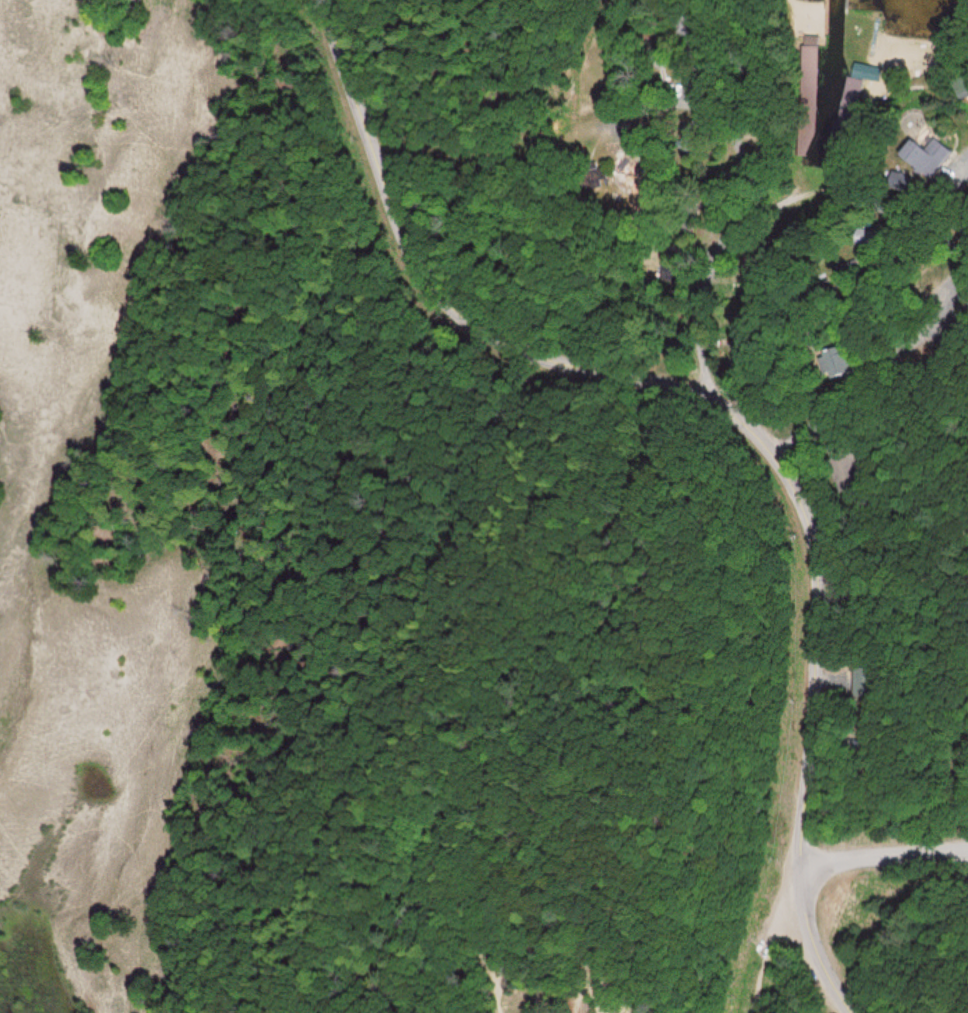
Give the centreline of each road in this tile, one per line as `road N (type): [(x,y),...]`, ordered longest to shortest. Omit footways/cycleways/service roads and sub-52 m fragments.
road 1 (residential): [(842,1012),(807,928),(798,862),(816,539),(784,453),(738,410),(700,394),(532,360),(443,306),(416,260),(325,0)]
road 2 (residential): [(798,862),(967,851)]

